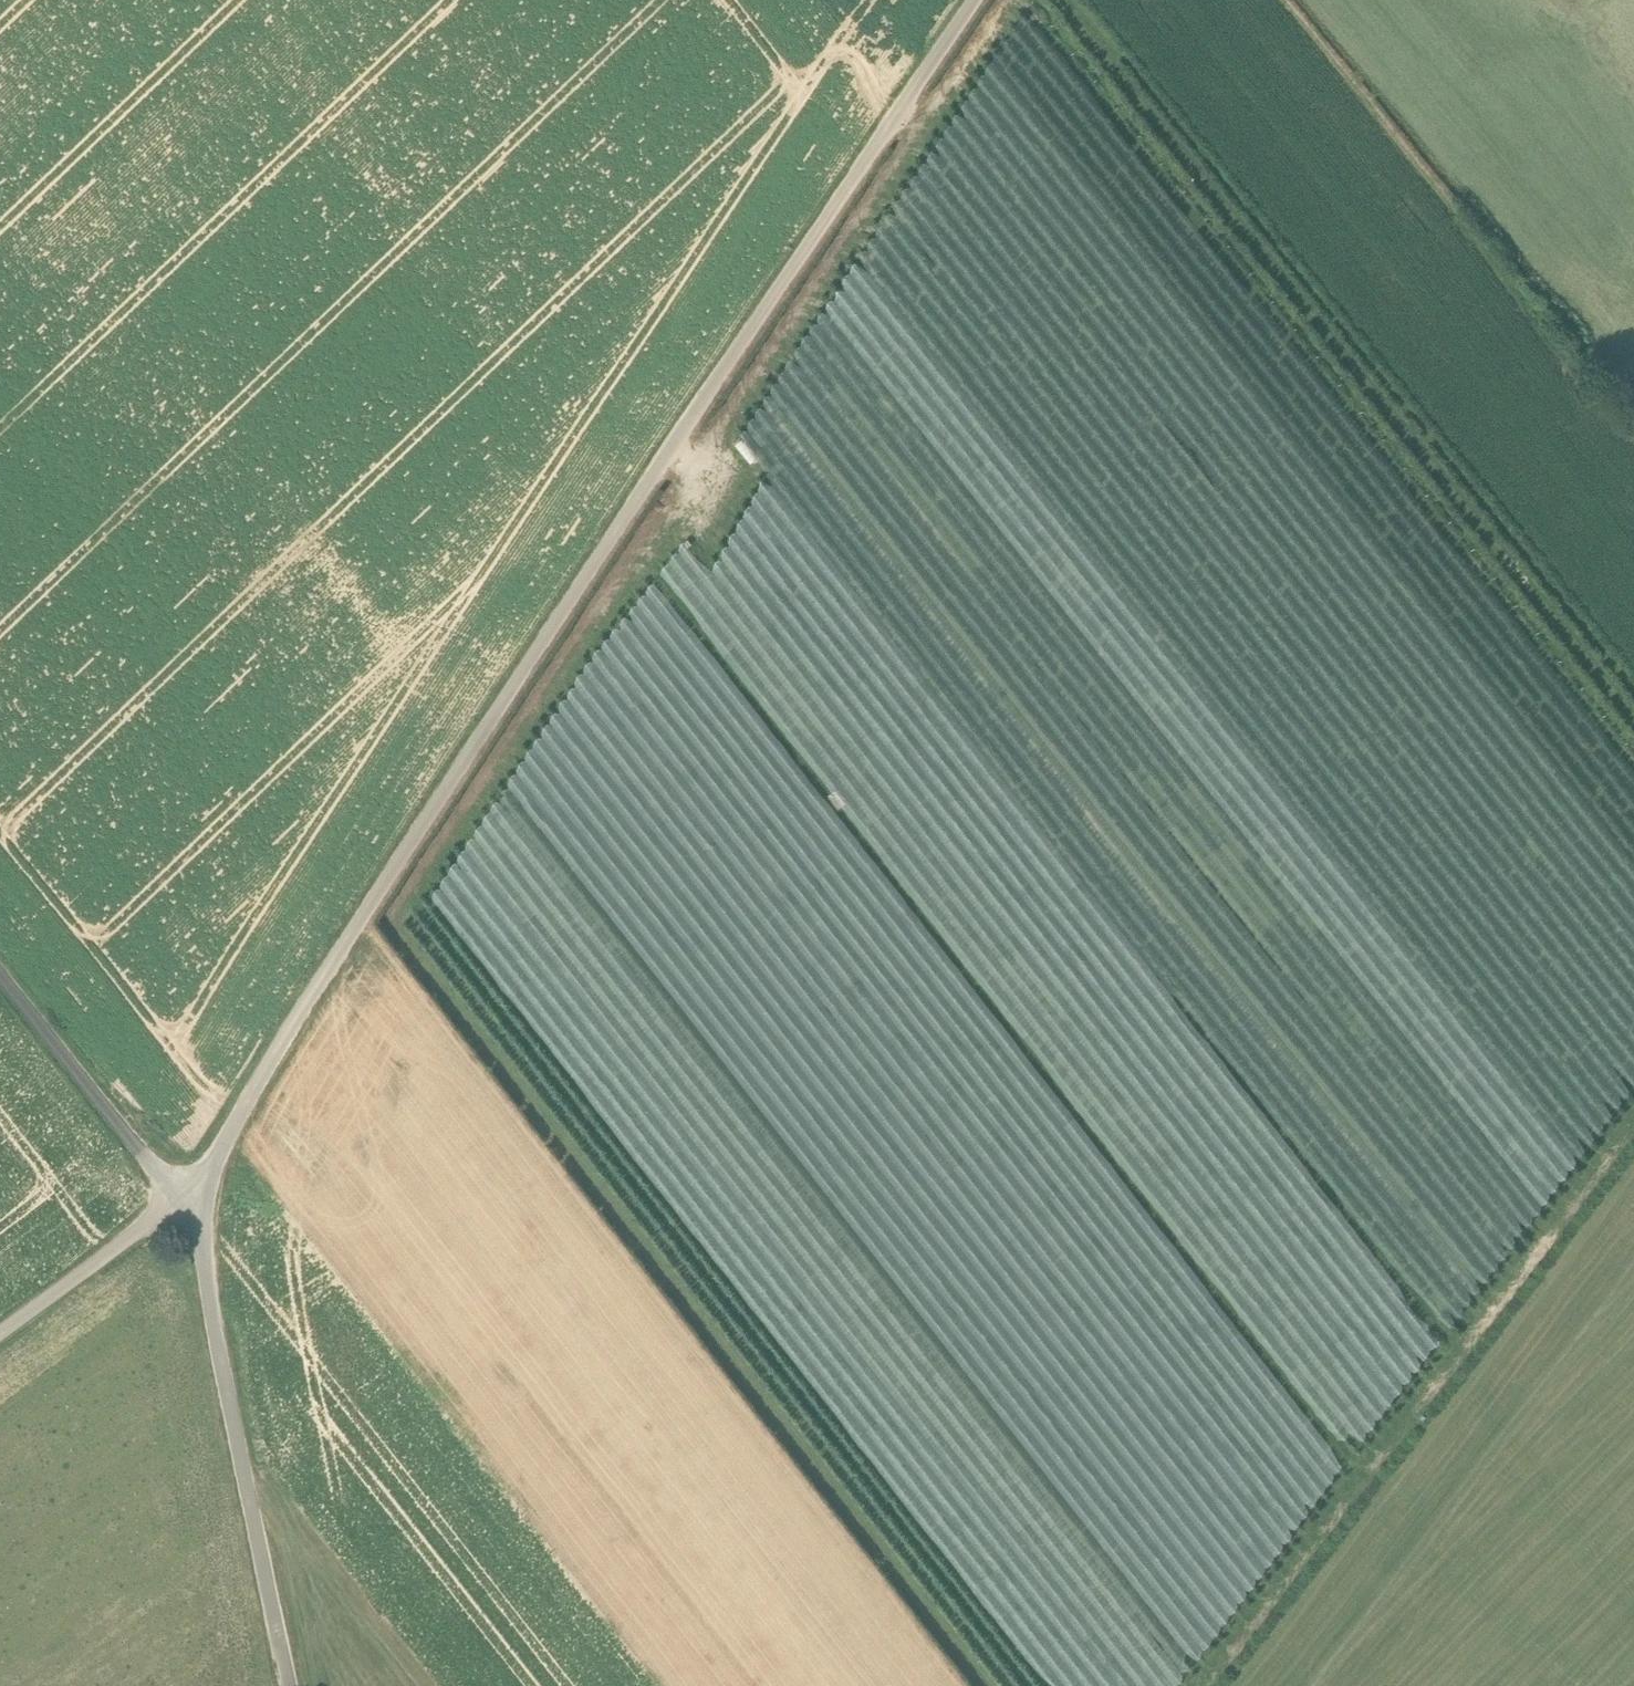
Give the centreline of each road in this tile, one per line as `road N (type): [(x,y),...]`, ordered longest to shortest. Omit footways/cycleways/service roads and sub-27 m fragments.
road 1 (unclassified): [(183,1198),(212,1169),(259,1078),(375,898),(975,0)]
road 2 (track): [(1280,0),(1625,433)]
road 3 (unclassified): [(289,1685),(199,1231),(183,1198)]
road 4 (unclassified): [(183,1198),(0,974)]
road 5 (unclassified): [(0,1333),(183,1198)]

